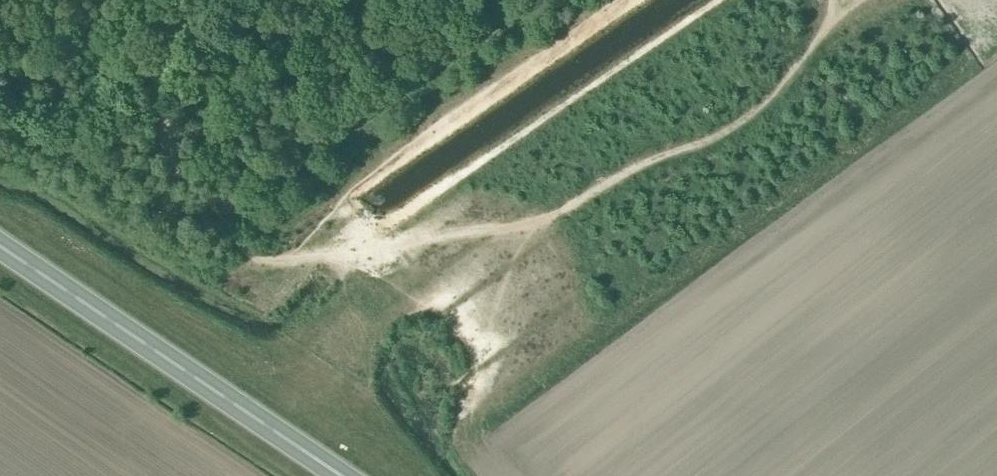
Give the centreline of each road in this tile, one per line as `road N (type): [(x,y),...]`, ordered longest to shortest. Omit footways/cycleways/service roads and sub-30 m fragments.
road 1 (trunk): [(342,475),(0,246)]

